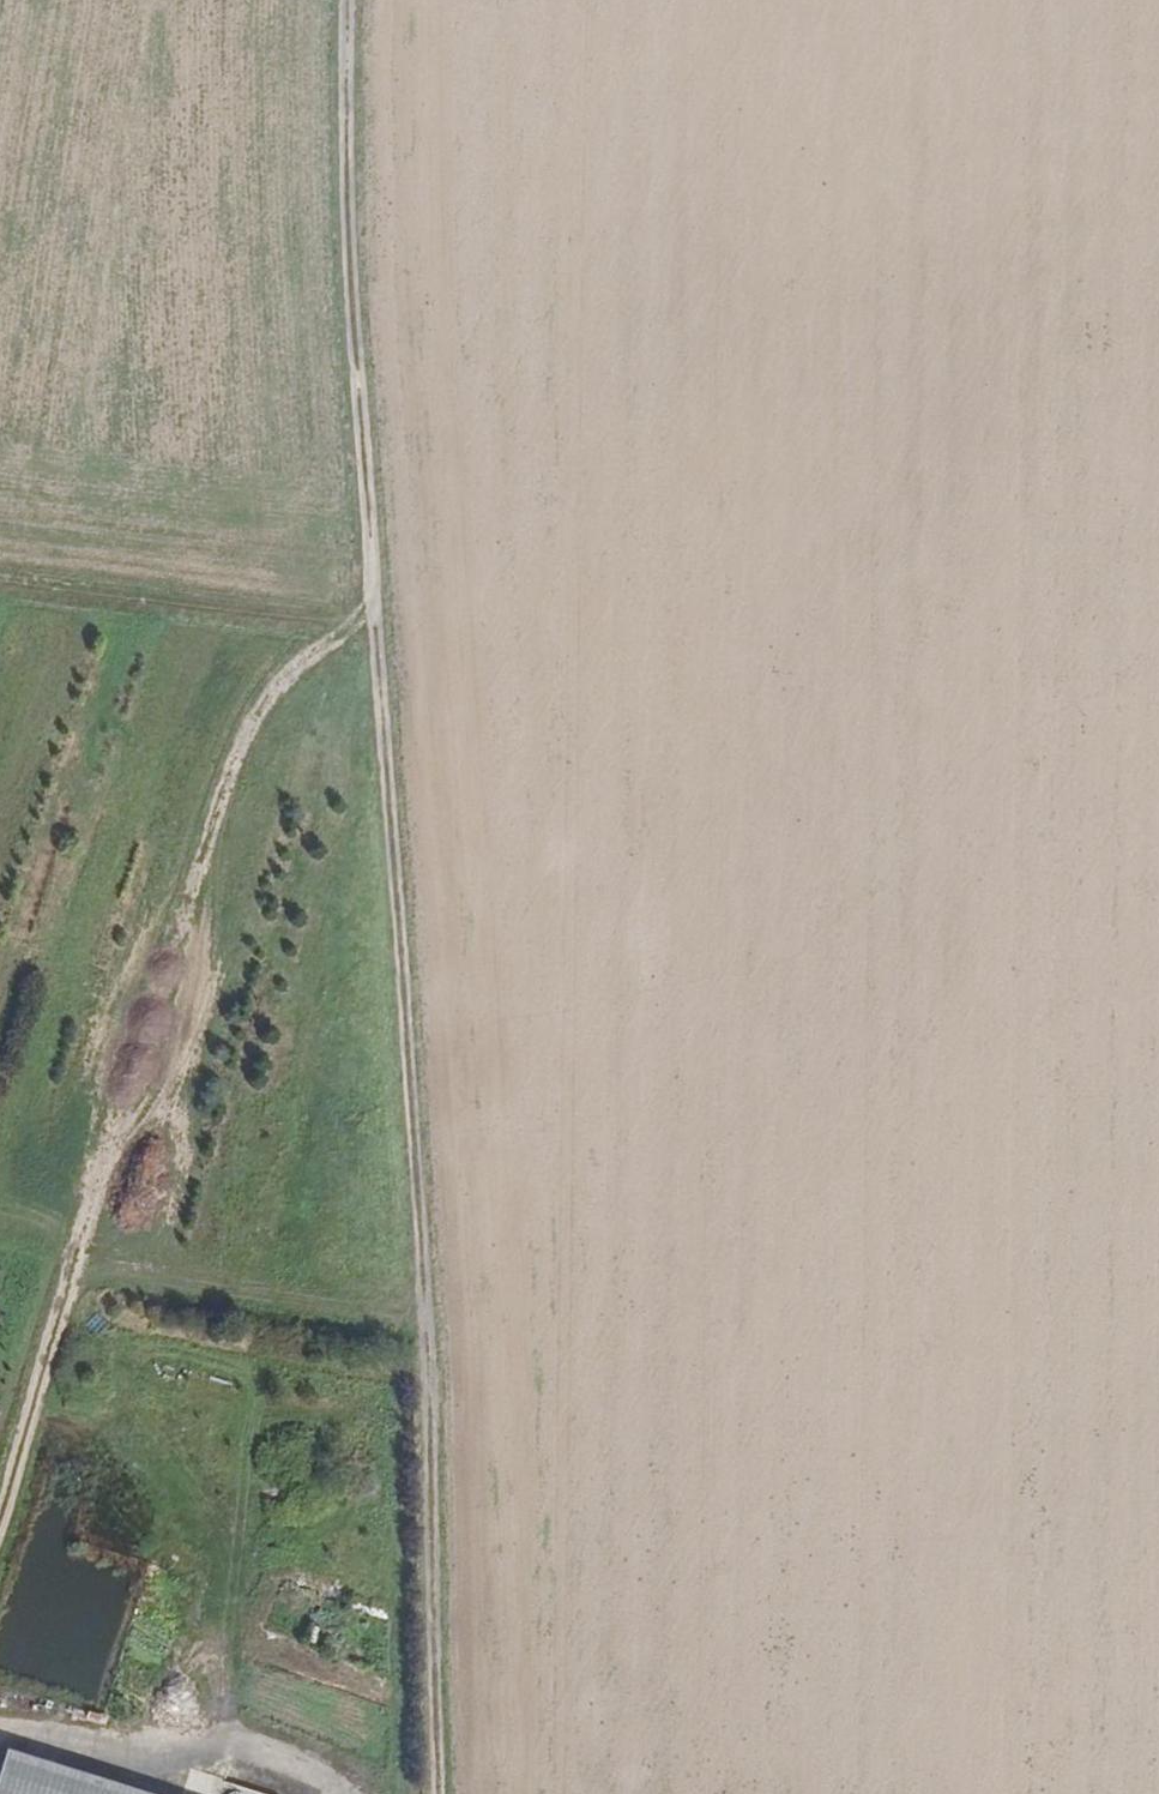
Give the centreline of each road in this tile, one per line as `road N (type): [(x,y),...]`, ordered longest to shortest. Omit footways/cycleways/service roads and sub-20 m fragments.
road 1 (track): [(362,0),(356,180),(430,1043),(436,1793)]

